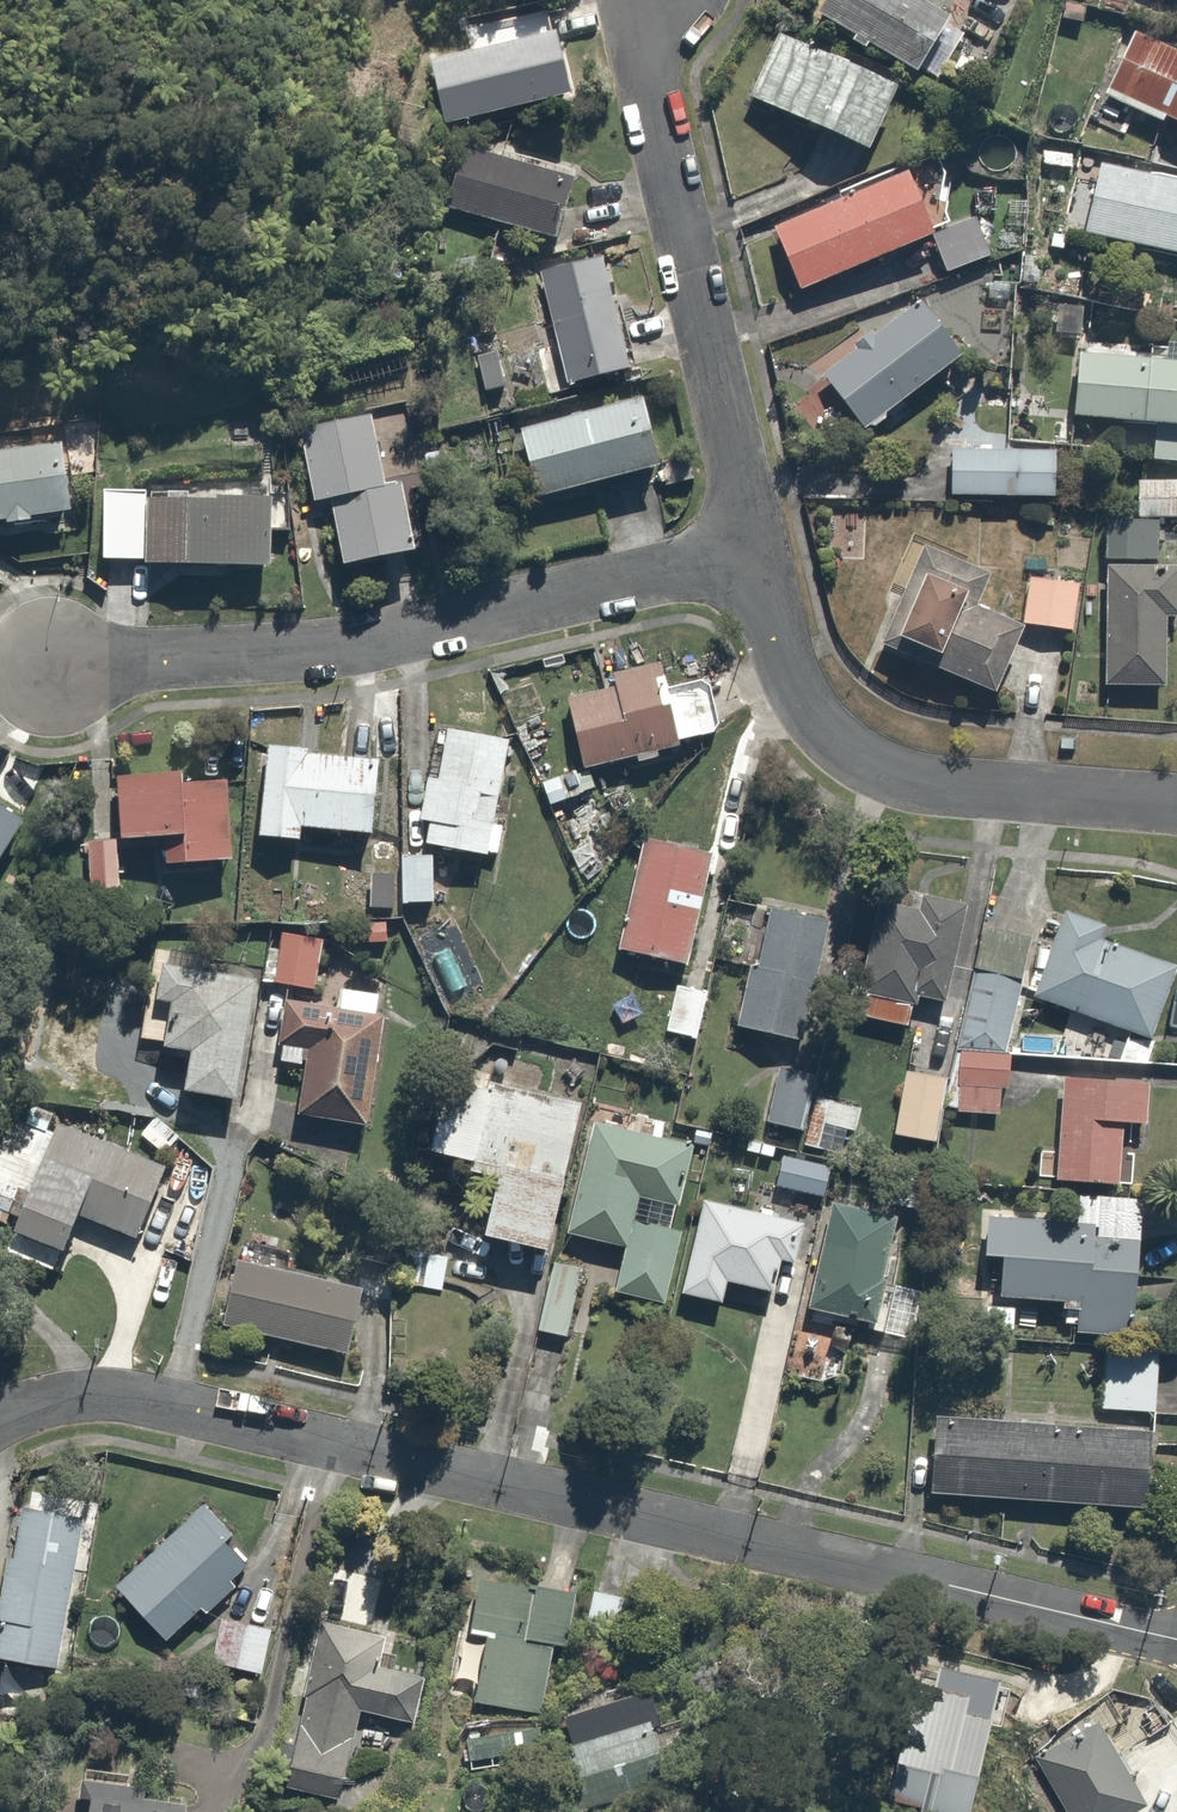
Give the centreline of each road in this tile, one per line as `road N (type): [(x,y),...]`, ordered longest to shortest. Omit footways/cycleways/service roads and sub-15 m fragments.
road 1 (residential): [(1176,1640),(157,1402),(98,1395),(45,1403),(0,1421)]
road 2 (residential): [(759,552),(323,652),(53,666)]
road 3 (residential): [(759,552),(651,87),(661,0)]
road 4 (residential): [(1176,806),(913,779),(865,758),(824,730),(798,694),(759,552)]

